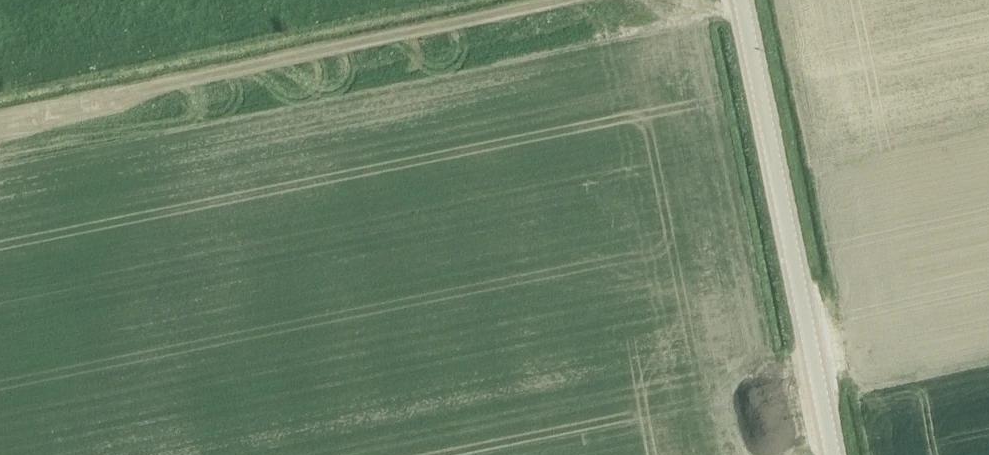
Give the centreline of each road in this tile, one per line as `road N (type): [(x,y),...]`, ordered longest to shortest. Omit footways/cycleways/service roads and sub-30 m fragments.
road 1 (tertiary): [(831,454),(739,0)]

